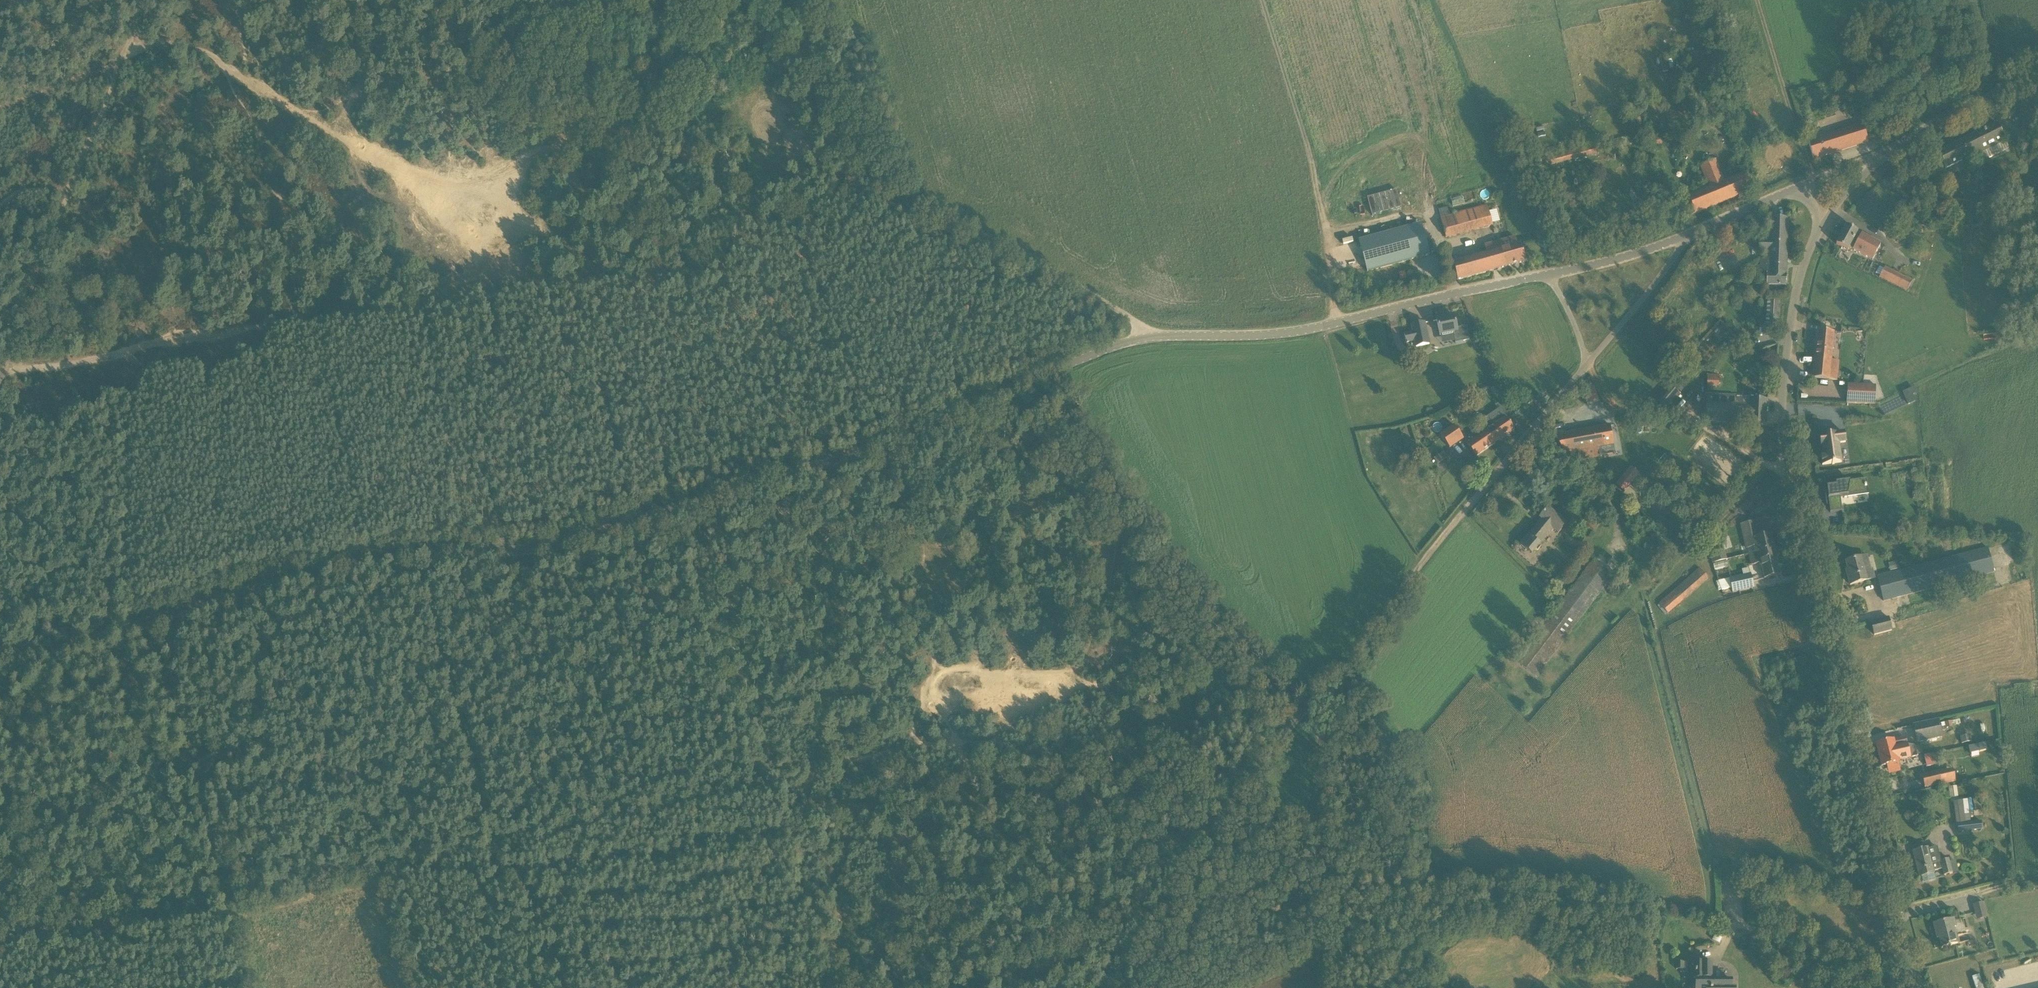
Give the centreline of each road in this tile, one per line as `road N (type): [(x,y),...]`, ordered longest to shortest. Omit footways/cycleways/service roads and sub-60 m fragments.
road 1 (tertiary): [(0,665),(372,555),(529,552),(580,540),(798,466),(1122,336),(1299,330),(1549,274)]
road 2 (unclassified): [(1903,939),(1872,839),(1788,473),(1781,391),(1801,272),(1822,222)]
road 3 (track): [(1129,916),(1463,510)]
road 4 (track): [(1206,902),(1339,876),(1515,879),(1589,885),(1714,917)]
road 5 (track): [(3,365),(22,301),(146,0)]
road 6 (track): [(1149,329),(864,169),(833,124)]
road 7 (unclassified): [(1714,917),(1640,598)]
road 8 (track): [(1296,718),(1316,761),(1307,819),(1320,968)]
road 9 (track): [(1788,473),(1694,423),(1626,407),(1604,395),(1588,363)]
road 10 (unclassified): [(1714,917),(1852,951),(1903,939)]
road 11 (unclassified): [(1463,510),(1588,363)]
road 12 (track): [(1756,0),(1815,181)]
road 13 (tertiary): [(1876,155),(1968,101),(2037,77)]
road 14 (unclassified): [(1588,363),(1691,233)]
road 15 (tertiary): [(1549,274),(1691,233)]
road 16 (track): [(2037,876),(1897,918)]

